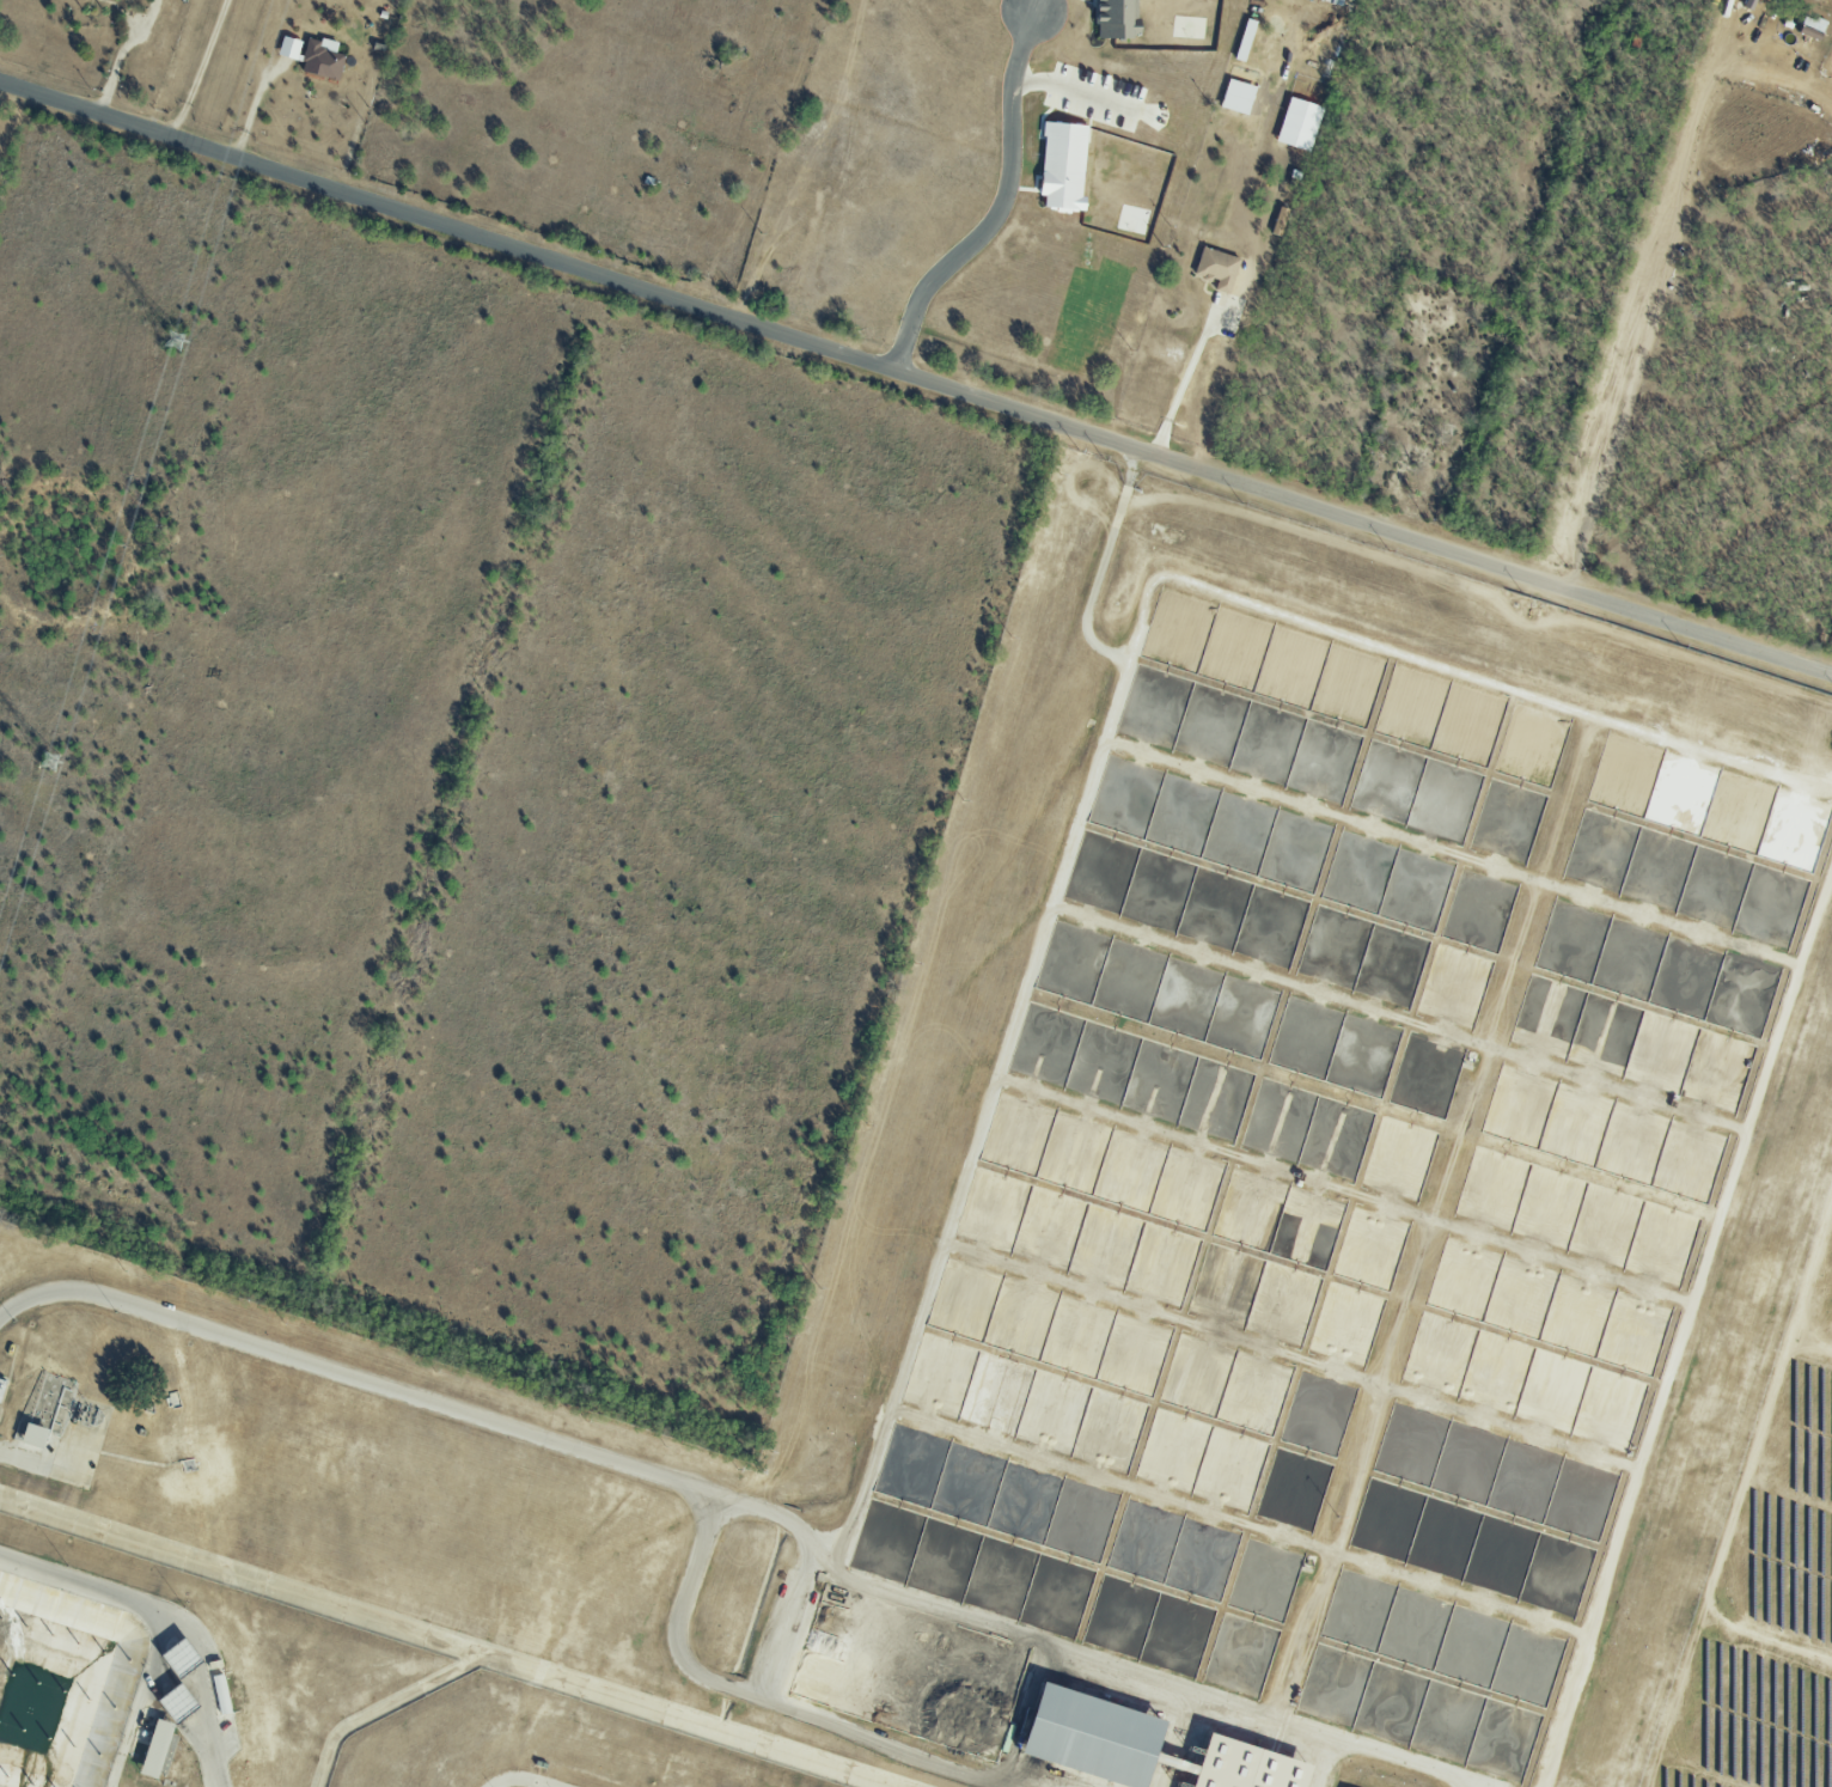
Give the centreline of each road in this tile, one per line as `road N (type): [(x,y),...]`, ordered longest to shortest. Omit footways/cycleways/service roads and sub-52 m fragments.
road 1 (residential): [(1831,676),(0,84)]
road 2 (residential): [(894,372),(926,285),(1000,209),(1010,166),(1015,67),(1036,7)]

